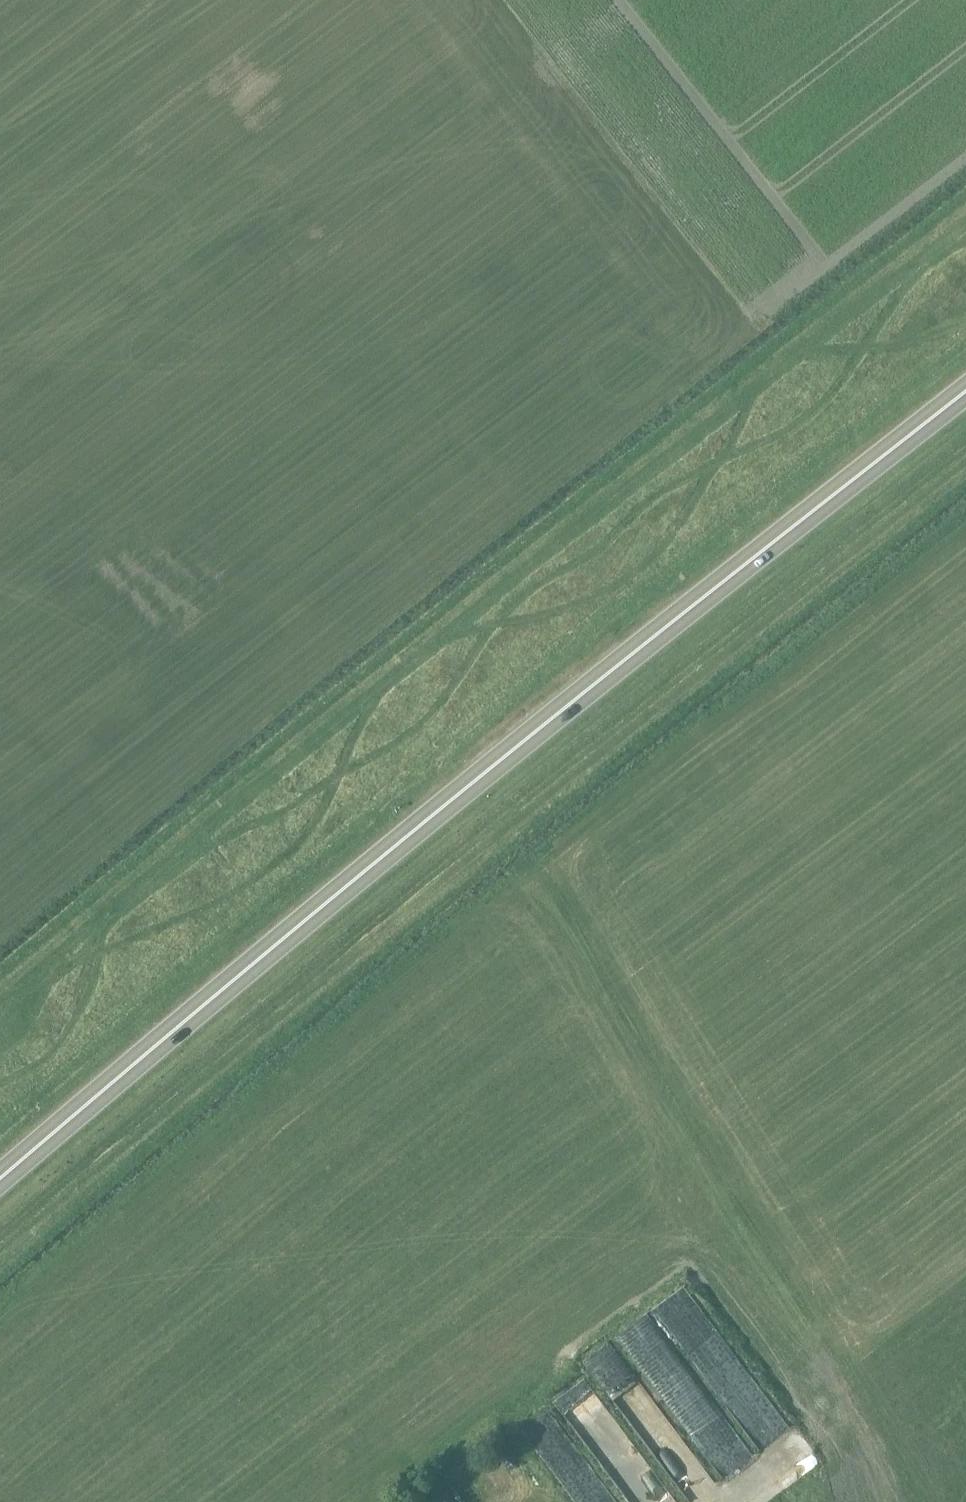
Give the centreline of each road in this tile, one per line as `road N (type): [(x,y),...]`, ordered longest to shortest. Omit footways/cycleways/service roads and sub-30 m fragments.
road 1 (trunk): [(0,1177),(715,584),(965,387)]

